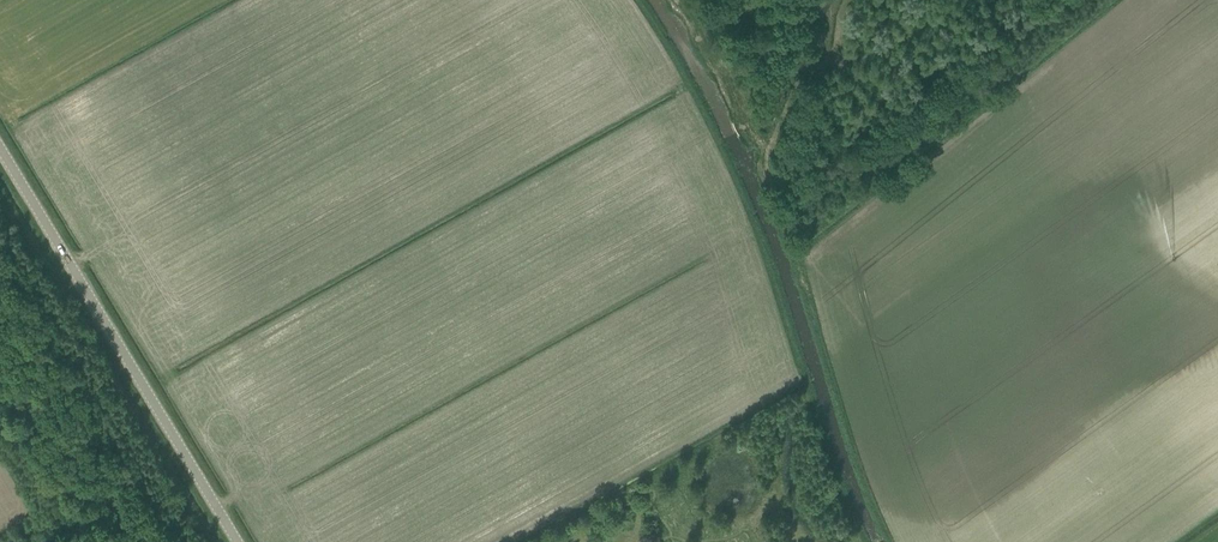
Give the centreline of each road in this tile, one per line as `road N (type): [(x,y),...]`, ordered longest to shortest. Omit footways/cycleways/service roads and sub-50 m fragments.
road 1 (unclassified): [(239,541),(0,139)]

